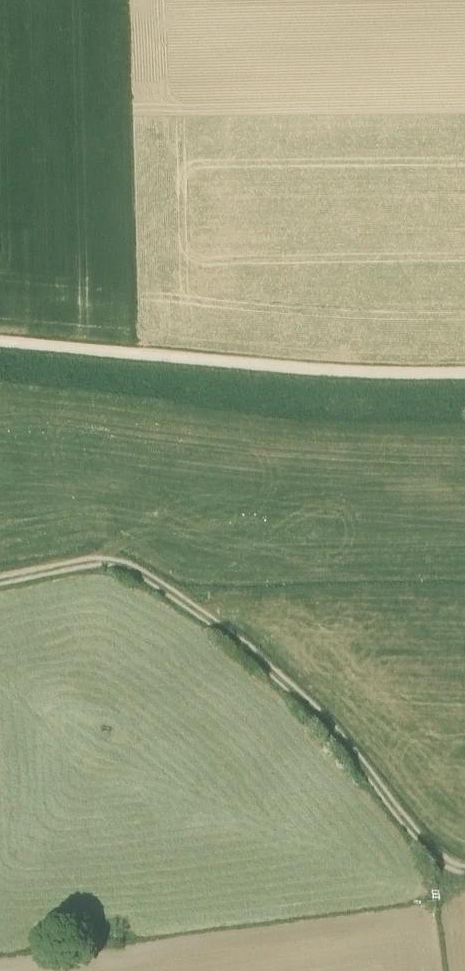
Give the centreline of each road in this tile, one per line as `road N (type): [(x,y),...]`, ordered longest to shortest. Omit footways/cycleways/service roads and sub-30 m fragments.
road 1 (track): [(0,593),(94,575),(149,590),(291,695),(451,872),(464,872)]
road 2 (unclassified): [(464,379),(300,380),(0,356)]

